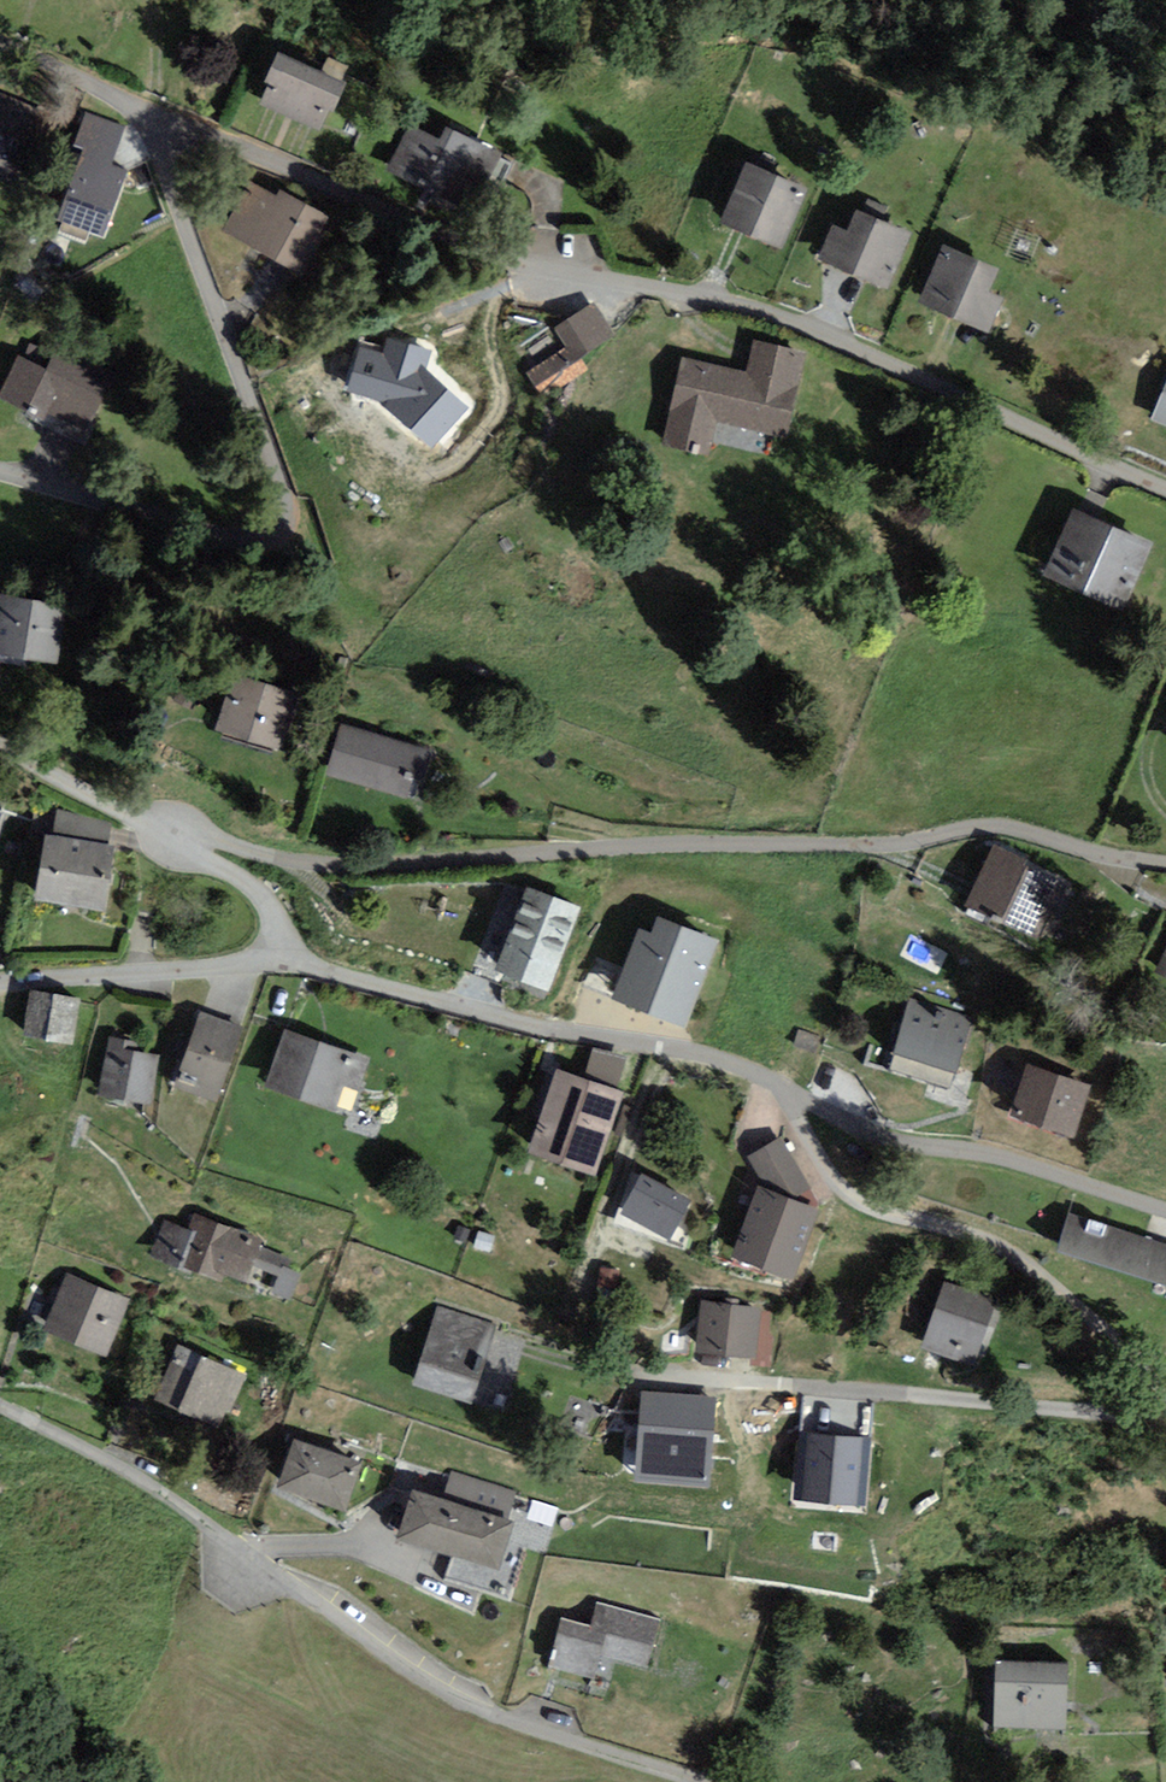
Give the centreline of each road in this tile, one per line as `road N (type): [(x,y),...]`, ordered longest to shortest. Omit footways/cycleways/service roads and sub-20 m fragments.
road 1 (residential): [(0,472),(289,544),(276,483),(177,203),(161,131),(220,138),(533,266),(697,293),(800,323),(1165,481)]
road 2 (residential): [(1165,864),(985,826),(878,845),(664,845),(394,865),(299,861),(218,842),(170,846)]
road 3 (residential): [(1165,1209),(984,1153),(881,1137),(732,1068),(331,973),(274,943)]
road 4 (residential): [(701,1781),(473,1708),(170,1497),(0,1407)]
road 5 (residential): [(274,943),(244,963),(0,982)]
road 6 (residential): [(0,747),(170,846)]
road 7 (residential): [(170,846),(248,883),(269,908),(274,943)]

